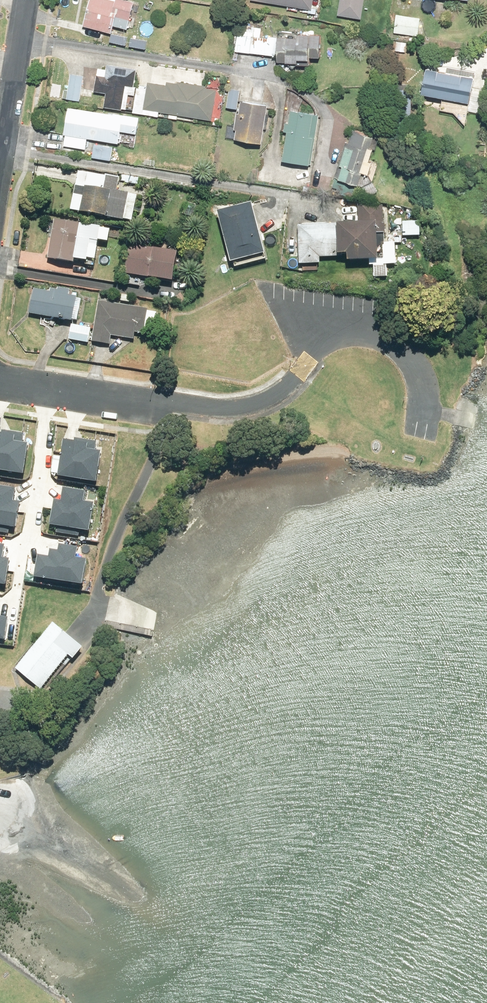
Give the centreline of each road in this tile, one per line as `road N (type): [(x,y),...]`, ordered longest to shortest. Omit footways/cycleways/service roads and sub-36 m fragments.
road 1 (residential): [(0,173),(28,0)]
road 2 (residential): [(159,408),(0,382)]

